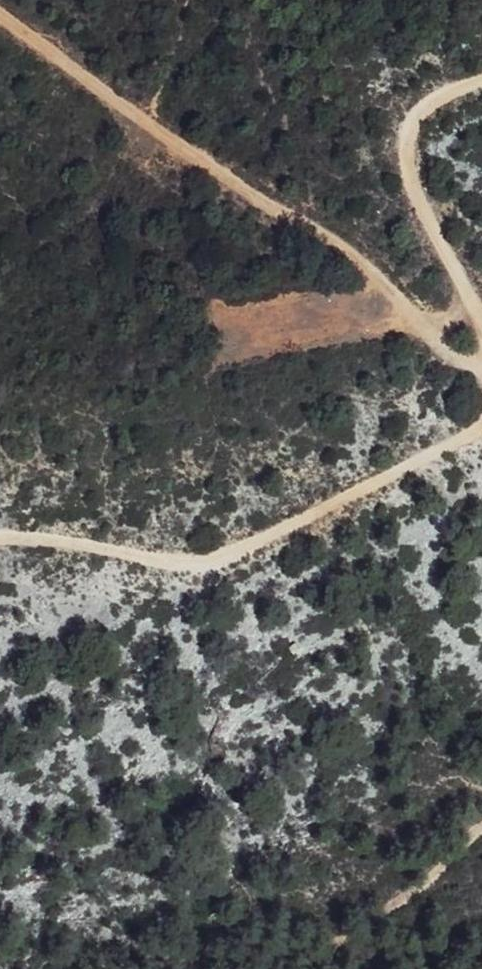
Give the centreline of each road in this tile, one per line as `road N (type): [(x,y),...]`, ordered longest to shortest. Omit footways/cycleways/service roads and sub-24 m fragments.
road 1 (track): [(0,5),(338,239),(481,378)]
road 2 (track): [(0,539),(27,534),(181,559),(237,553),(481,422)]
road 3 (track): [(481,341),(422,199),(409,128),(427,93),(481,71)]
road 4 (track): [(312,968),(481,834)]

